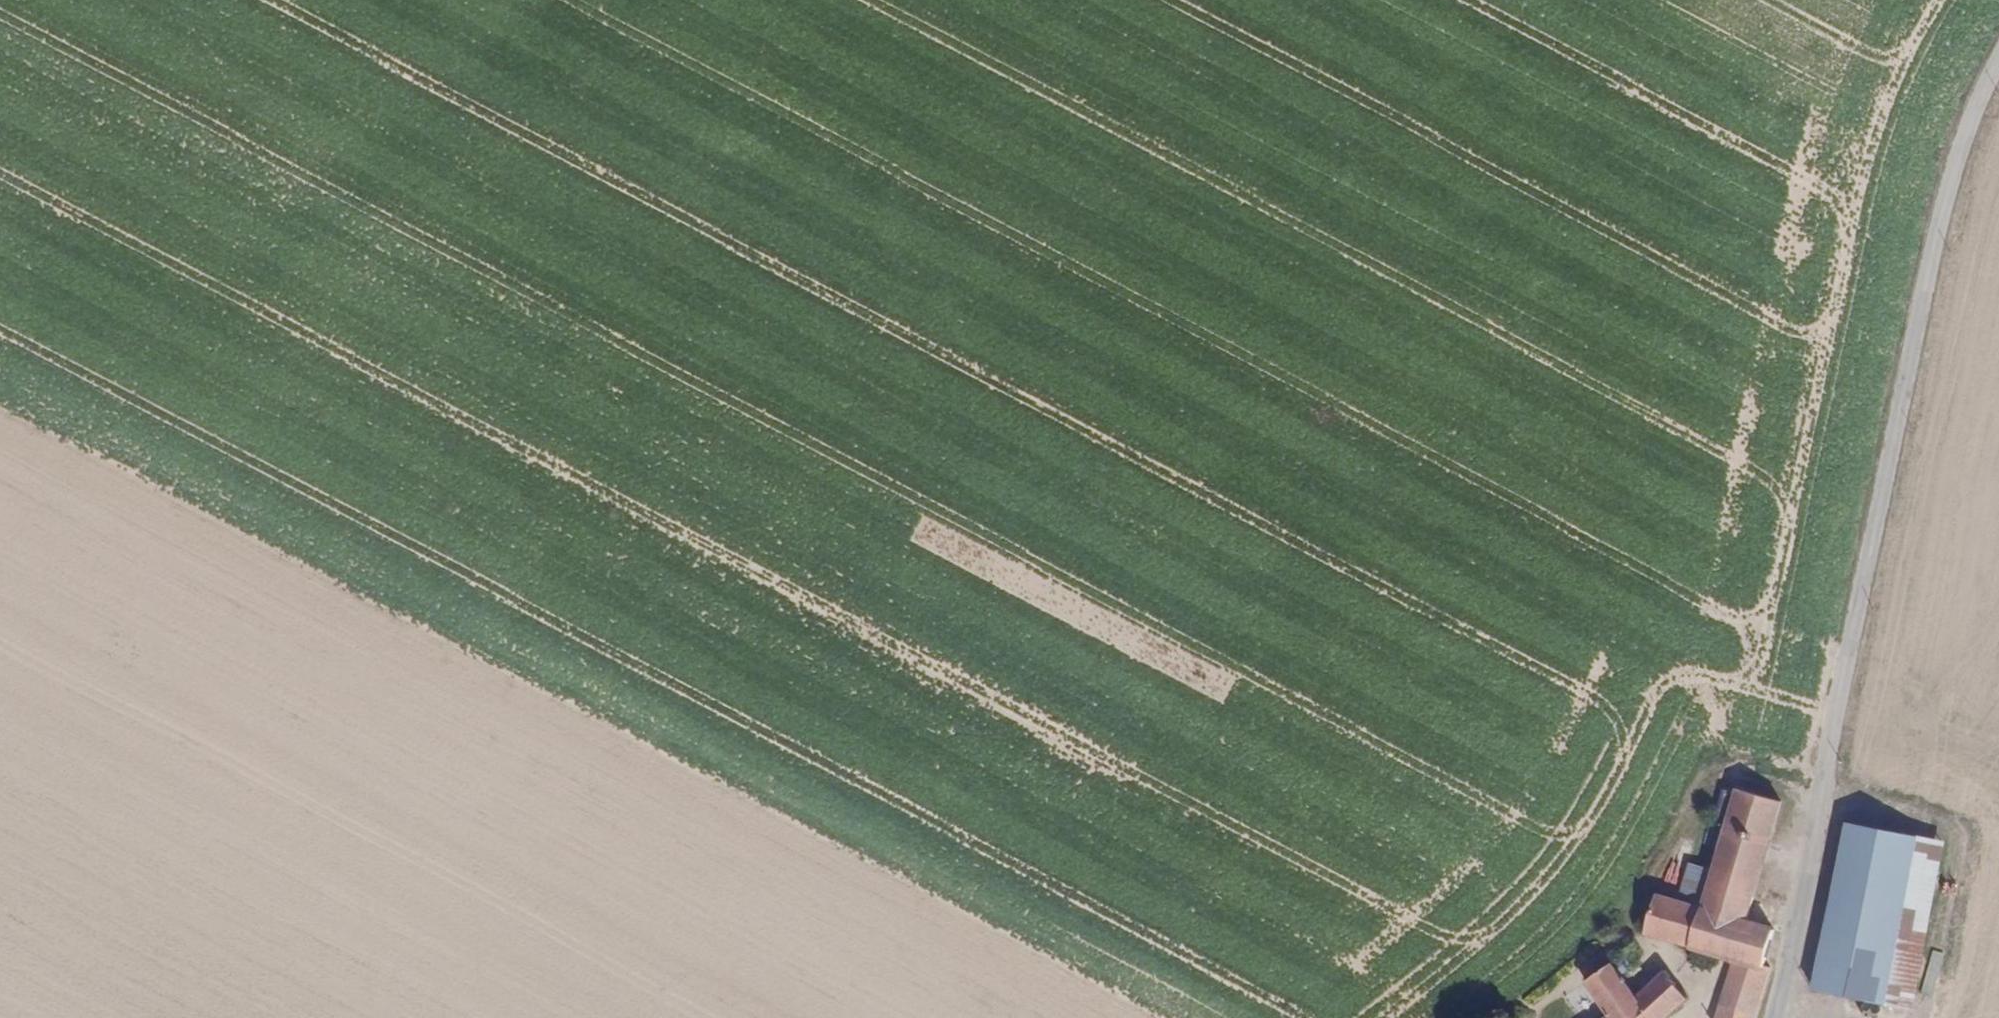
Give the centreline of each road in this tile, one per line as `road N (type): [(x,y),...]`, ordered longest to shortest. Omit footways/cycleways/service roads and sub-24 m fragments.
road 1 (unclassified): [(1759,1017),(1937,194),(1998,51)]

